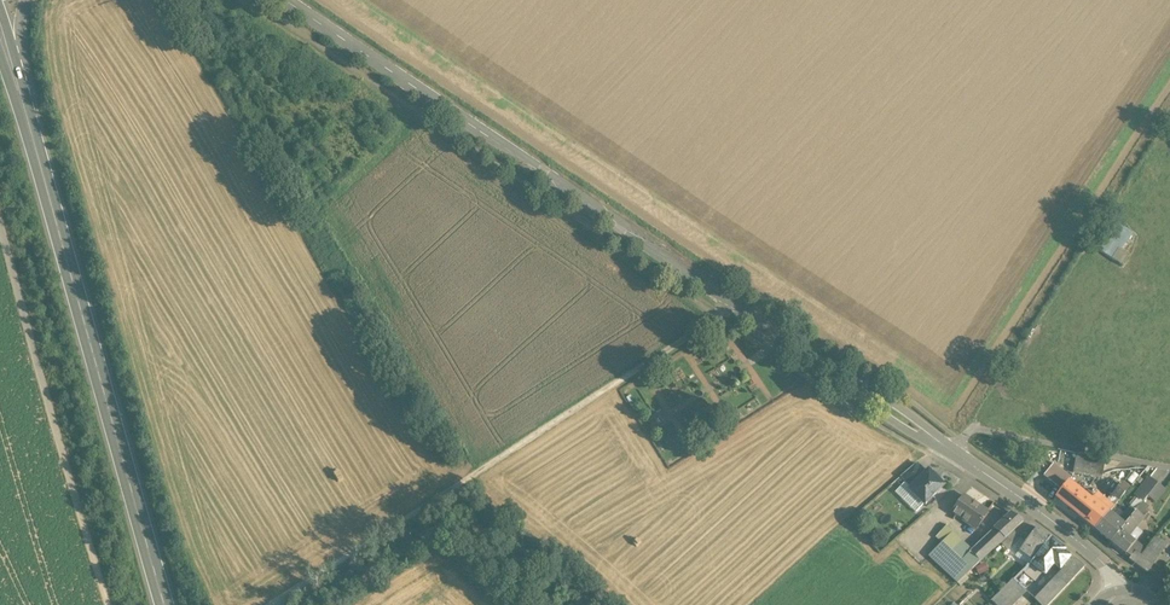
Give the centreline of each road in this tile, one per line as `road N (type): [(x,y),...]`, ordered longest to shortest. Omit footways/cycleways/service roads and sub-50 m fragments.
road 1 (tertiary): [(281,0),(950,450),(1090,554),(1120,598)]
road 2 (primary): [(15,73),(163,604)]
road 3 (track): [(408,517),(733,306)]
road 4 (track): [(408,517),(282,604)]
road 5 (track): [(506,604),(408,517)]

